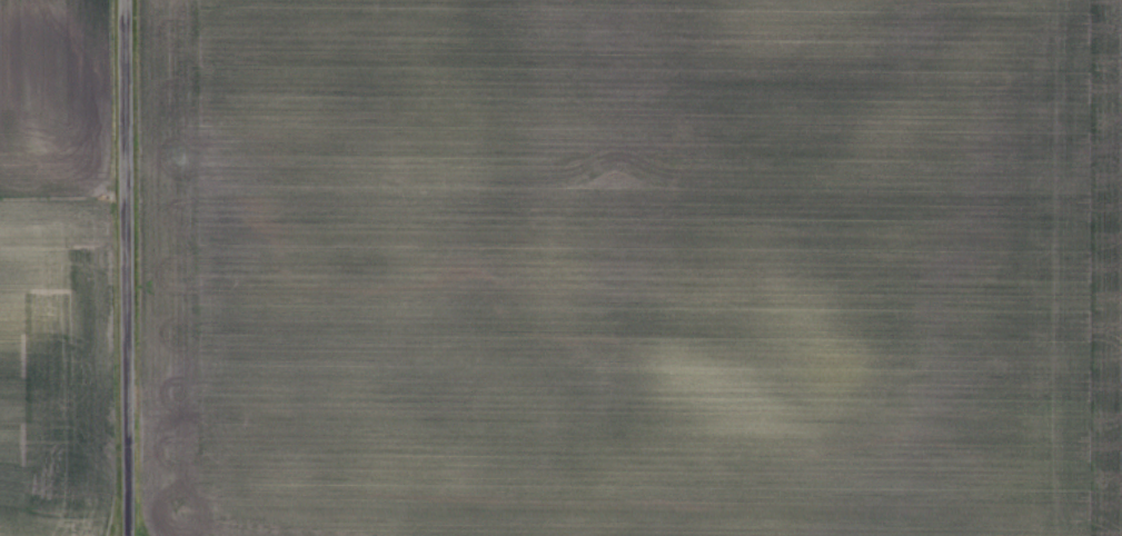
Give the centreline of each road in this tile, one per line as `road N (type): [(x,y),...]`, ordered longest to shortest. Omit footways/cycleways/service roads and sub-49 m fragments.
road 1 (residential): [(124,535),(121,0)]

